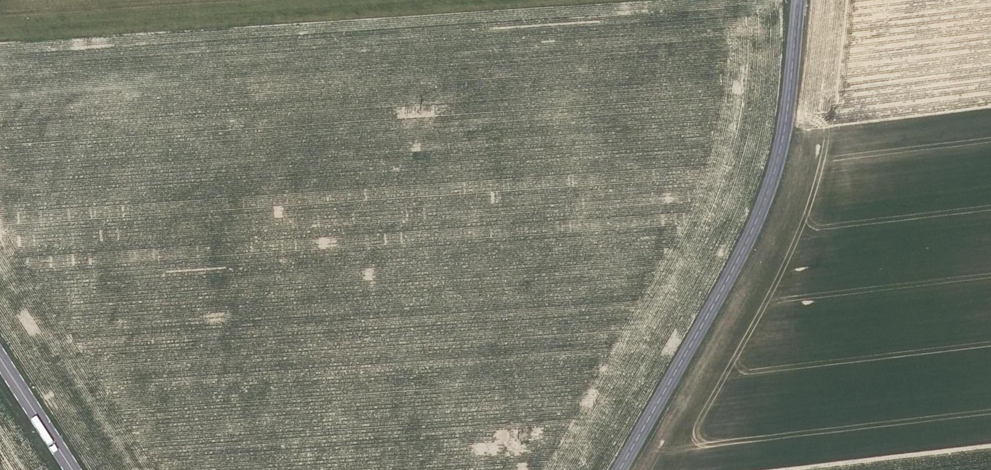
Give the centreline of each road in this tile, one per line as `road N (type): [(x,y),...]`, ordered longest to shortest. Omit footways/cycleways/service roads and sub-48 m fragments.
road 1 (tertiary): [(619,469),(758,217),(782,142),(796,0)]
road 2 (secondary): [(0,358),(72,469)]

